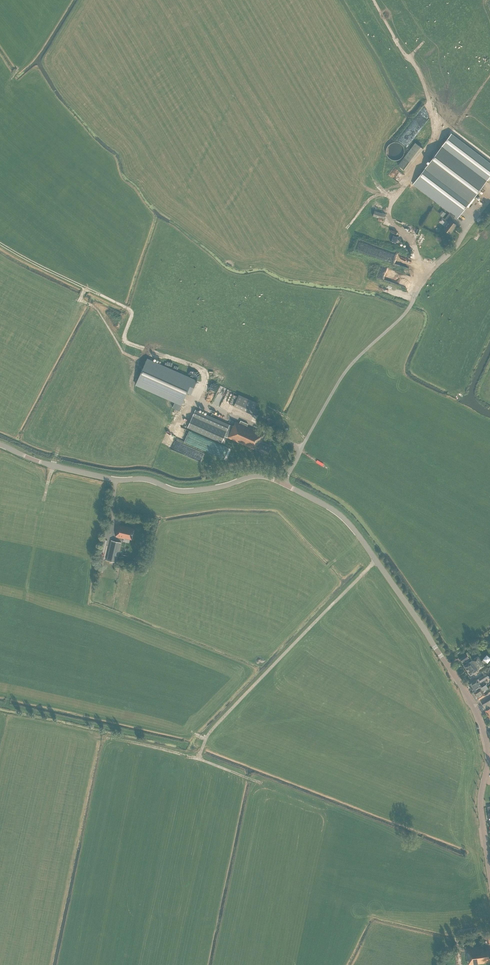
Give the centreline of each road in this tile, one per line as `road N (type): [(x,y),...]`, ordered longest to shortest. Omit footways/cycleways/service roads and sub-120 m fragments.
road 1 (tertiary): [(475,706),(355,531),(319,502),(266,476),(176,490),(52,465),(0,445)]
road 2 (track): [(430,273),(389,211),(437,143),(436,127),(425,83),(373,0)]
road 3 (track): [(196,397),(204,379),(197,367),(124,341),(130,309),(0,244)]
road 4 (track): [(376,559),(208,735),(199,759)]
road 5 (tertiary): [(489,865),(481,809),(487,753),(475,706)]
road 6 (track): [(111,739),(261,783)]

